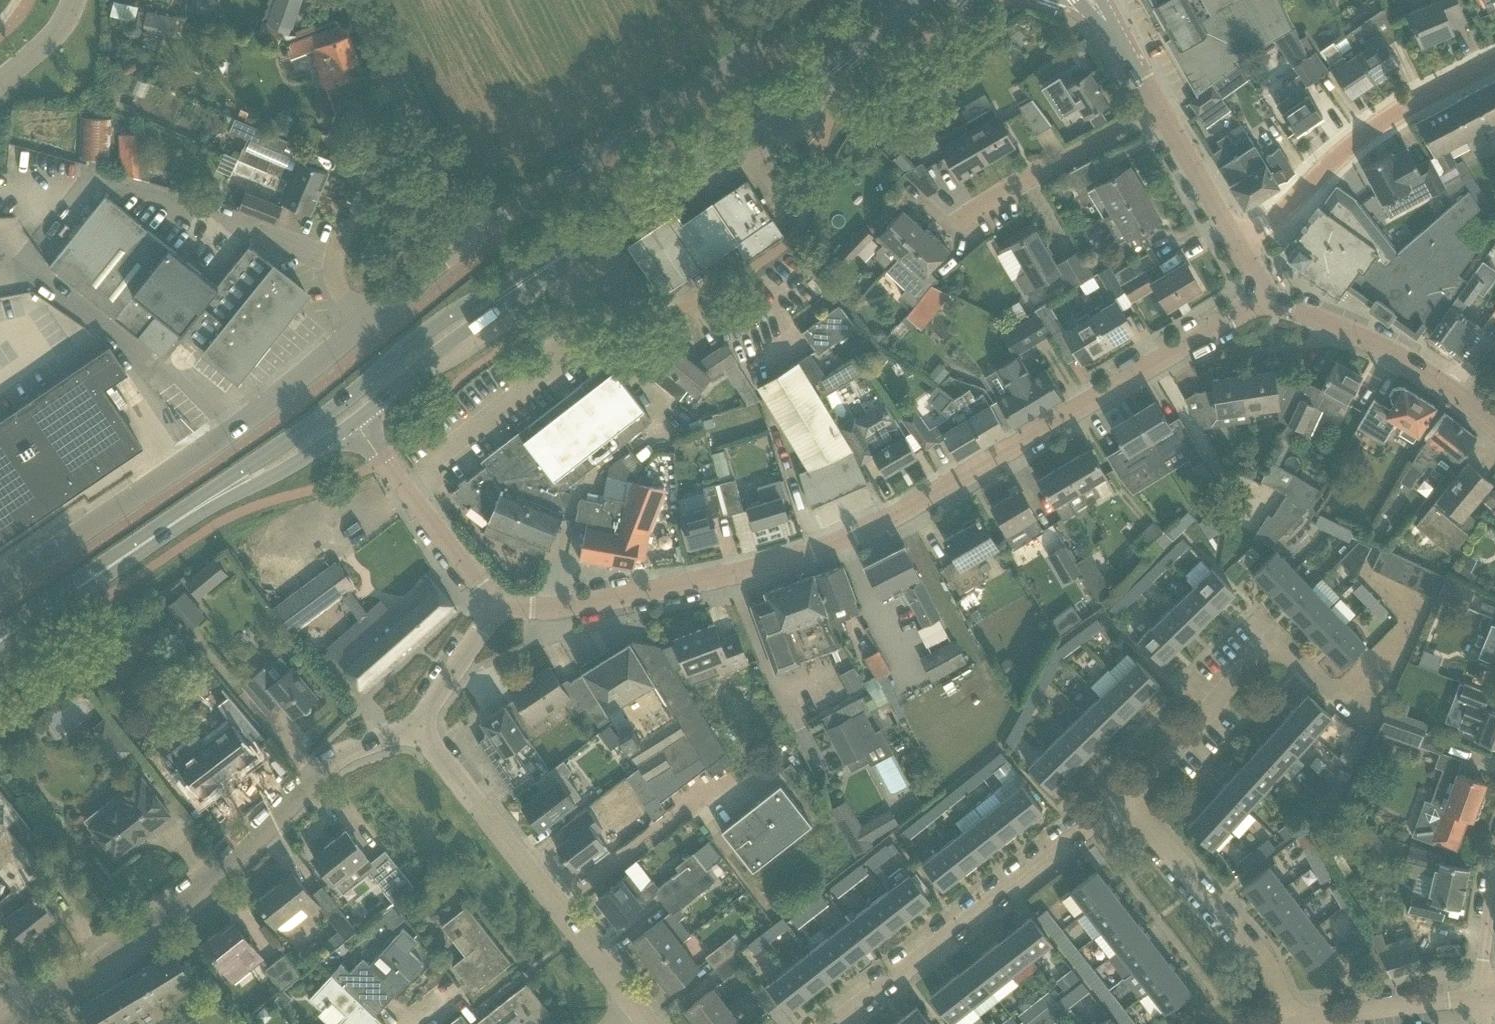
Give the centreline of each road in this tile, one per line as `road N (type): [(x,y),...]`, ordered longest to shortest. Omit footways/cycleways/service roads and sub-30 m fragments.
road 1 (residential): [(496,603),(580,606),(816,548),(933,500),(1259,301)]
road 2 (residential): [(12,1023),(205,888),(325,767),(367,743),(414,731)]
road 3 (unclassified): [(0,590),(369,325)]
road 4 (unclassified): [(823,0),(512,211),(468,219)]
road 5 (secondary): [(498,296),(833,73)]
road 6 (residential): [(833,1023),(1079,837),(1134,807)]
road 7 (residential): [(639,1009),(414,731)]
road 8 (secondary): [(498,296),(449,315),(211,498)]
road 9 (residential): [(1134,807),(1238,658),(1279,647),(1356,702)]
road 10 (residential): [(1242,240),(1393,114),(1494,61)]
road 11 (residential): [(1494,437),(1380,347),(1259,301)]
road 12 (residential): [(1291,1023),(1262,946),(1134,807)]
road 13 (secondary): [(0,640),(211,498)]
road 14 (residential): [(468,219),(355,0)]
road 15 (unclassified): [(496,603),(358,422)]
road 16 (residential): [(1291,1023),(1483,1002)]
road 17 (residential): [(369,325),(342,295),(336,261),(369,151)]
road 18 (secondary): [(358,422),(498,296)]
road 19 (secondary): [(211,498),(262,482),(358,422)]
road 20 (residential): [(1242,240),(1156,109)]
road 21 (residential): [(414,731),(496,603)]
road 22 (residential): [(1025,181),(1156,109)]
road 23 (unclassified): [(369,325),(440,262),(468,219)]

